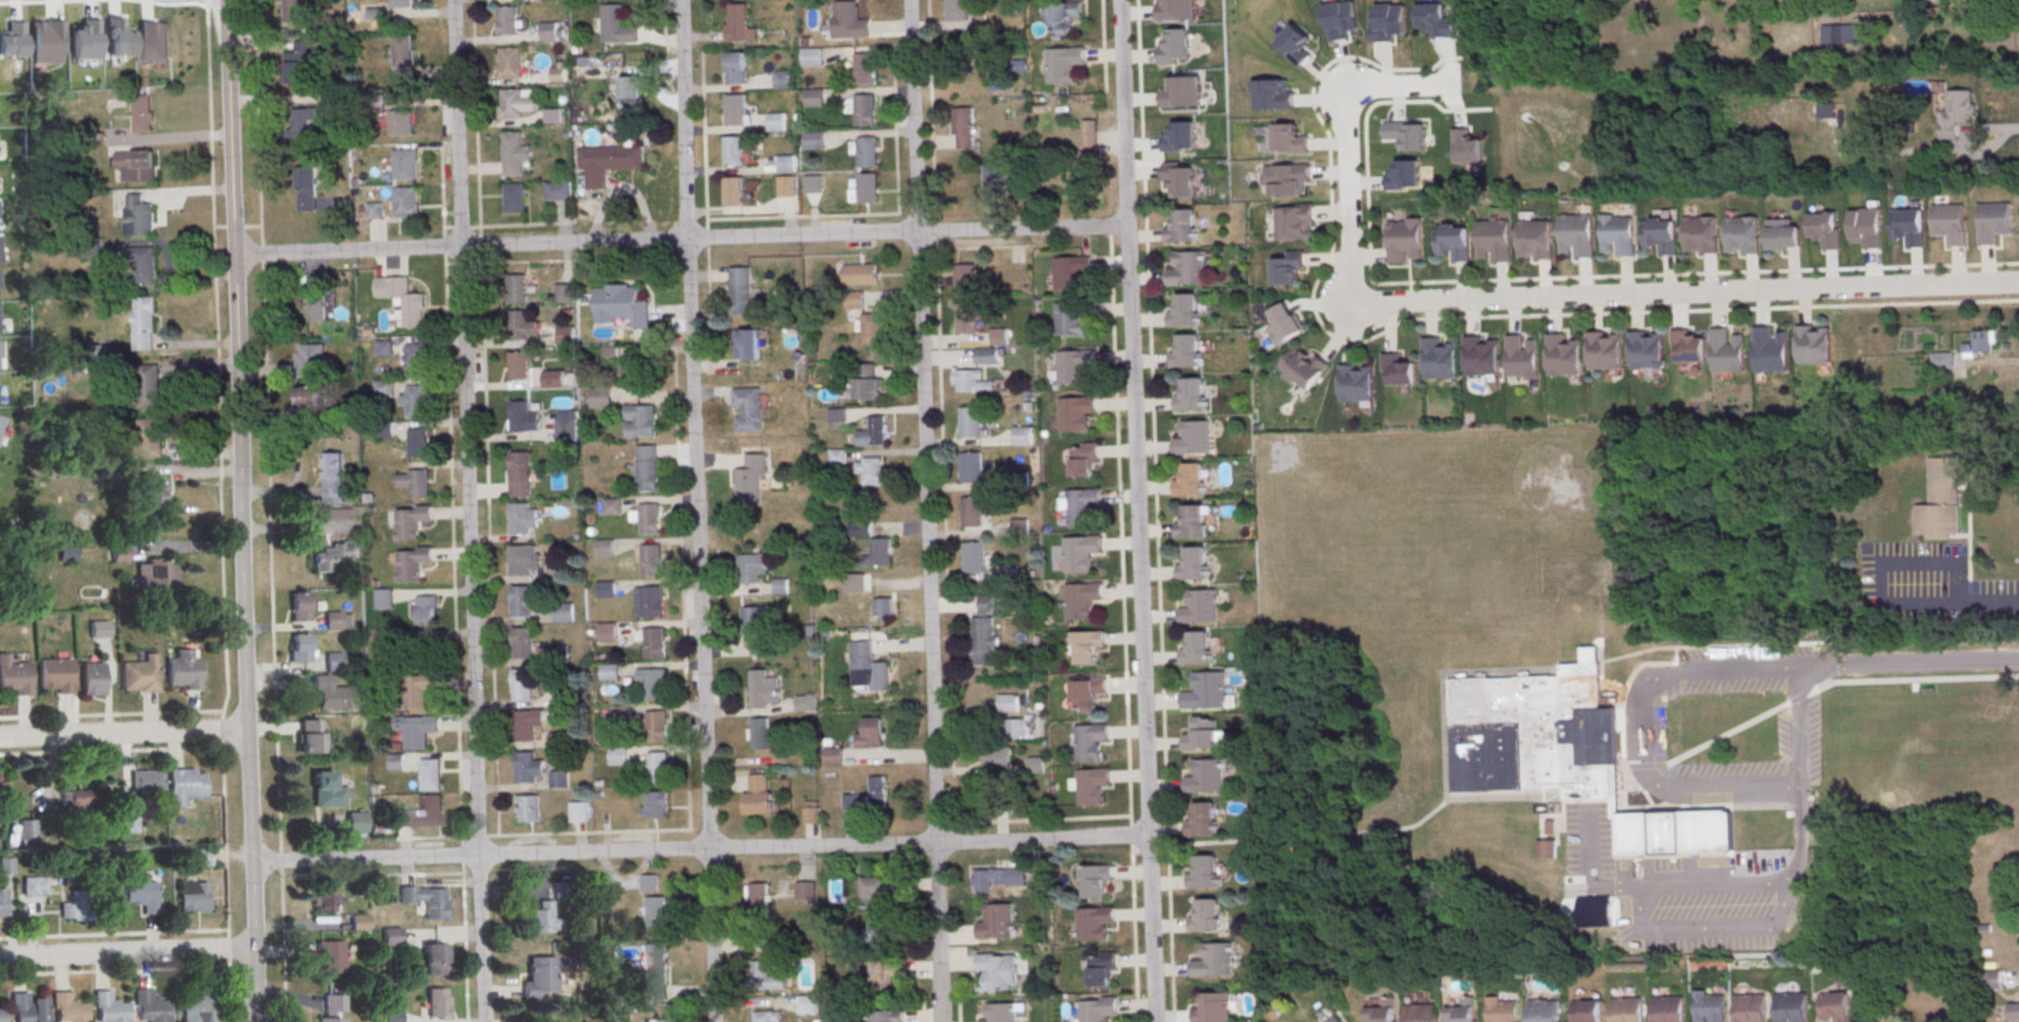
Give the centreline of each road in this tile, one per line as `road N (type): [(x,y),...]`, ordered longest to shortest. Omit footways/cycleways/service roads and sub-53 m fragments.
road 1 (residential): [(1120,0),(1154,1021)]
road 2 (residential): [(713,1021),(680,0)]
road 3 (residential): [(452,0),(485,1021)]
road 4 (residential): [(940,1021),(909,0)]
road 5 (tertiary): [(254,948),(228,0)]
road 6 (residential): [(1148,837),(251,862)]
road 7 (residential): [(1128,226),(233,255)]
road 8 (residential): [(2018,283),(1376,303),(1357,293)]
road 9 (residential): [(254,948),(0,958)]
road 10 (residential): [(247,729),(0,737)]
road 11 (residential): [(1357,293),(1347,127),(1355,100)]

